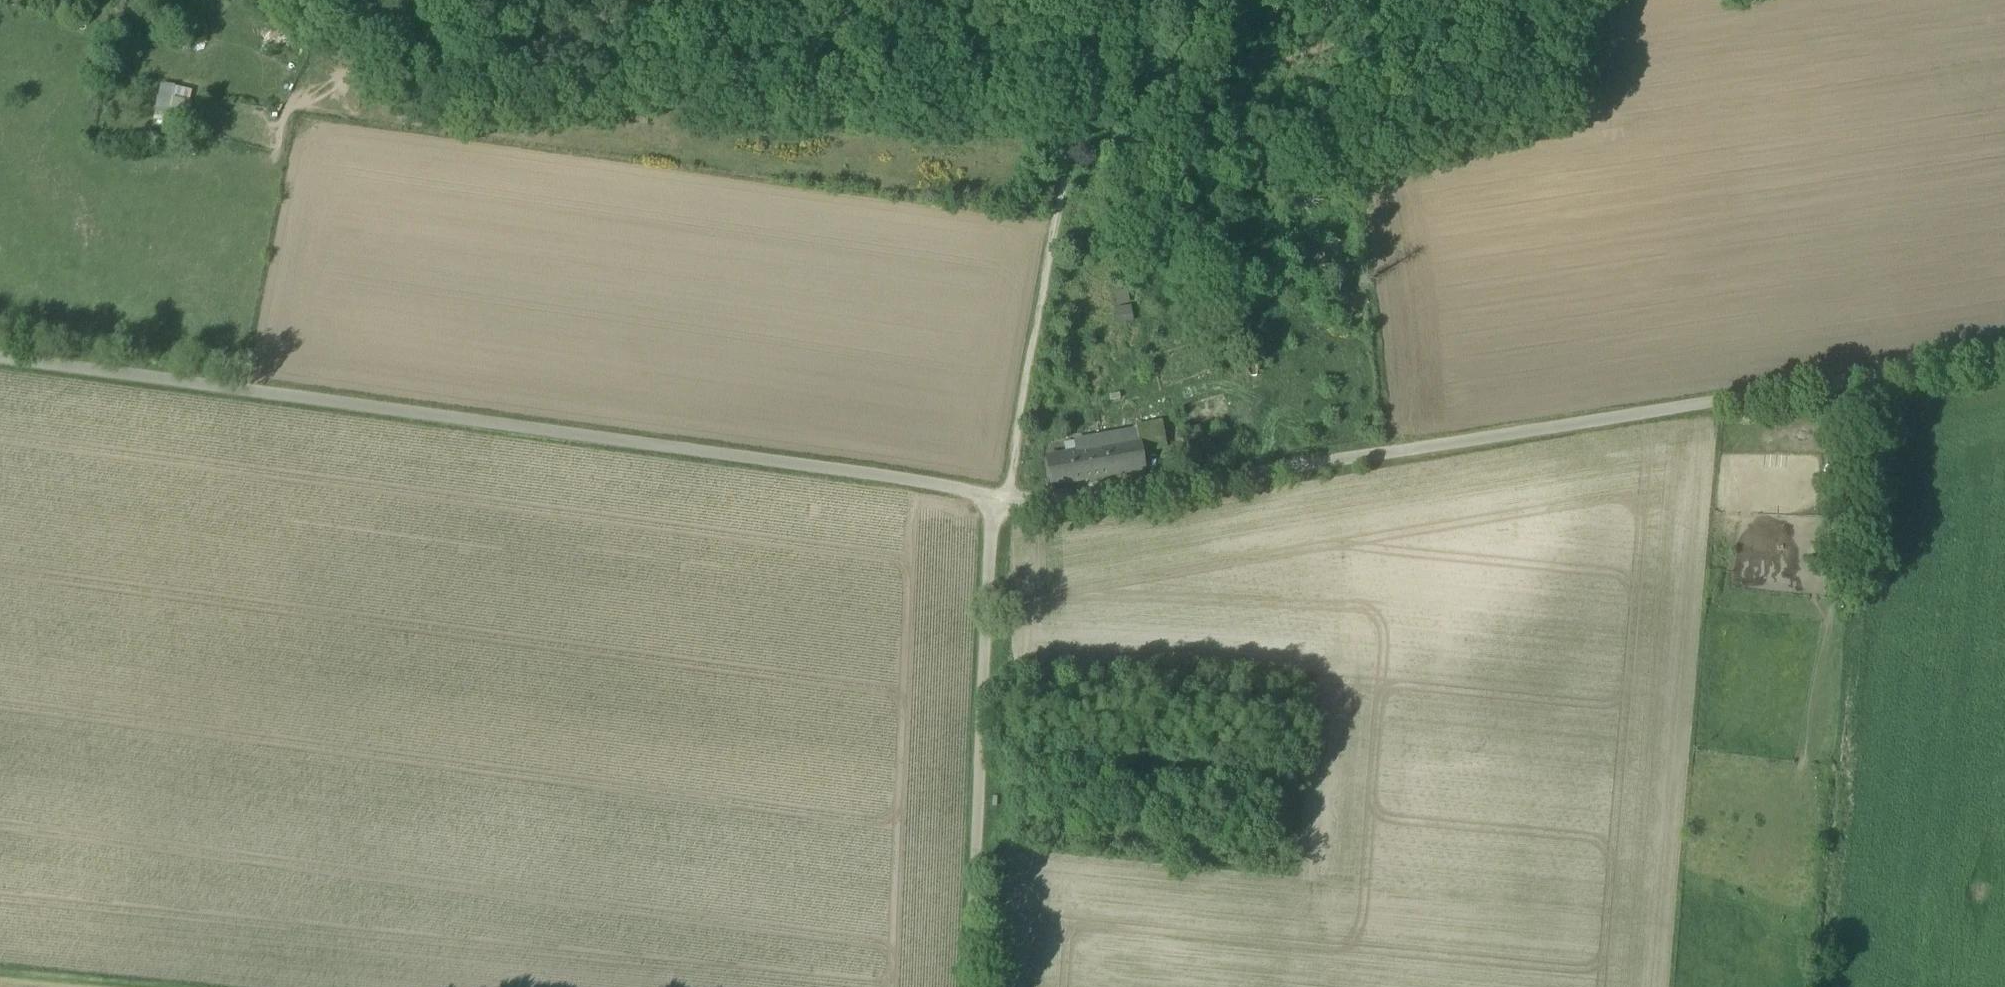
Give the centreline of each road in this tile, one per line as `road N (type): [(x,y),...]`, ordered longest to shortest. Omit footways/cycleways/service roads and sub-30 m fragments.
road 1 (unclassified): [(1001,505),(2004,359)]
road 2 (unclassified): [(0,356),(959,489),(1001,505)]
road 3 (unclassified): [(970,986),(991,524),(1001,505)]
road 4 (track): [(139,986),(0,973)]

